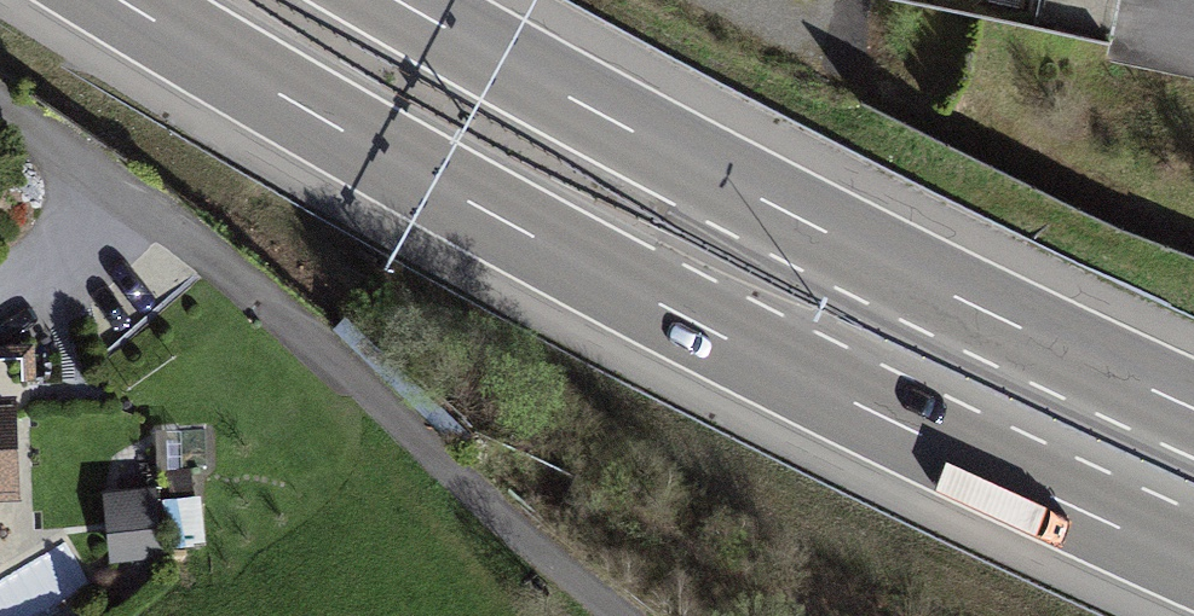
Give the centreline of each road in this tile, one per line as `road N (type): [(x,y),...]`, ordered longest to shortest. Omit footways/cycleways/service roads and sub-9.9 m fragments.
road 1 (motorway): [(116,0),(531,239),(811,386),(1193,564)]
road 2 (motorway): [(1193,407),(766,199),(405,0)]
road 3 (track): [(177,230),(622,615)]
road 4 (residential): [(0,120),(177,230)]

